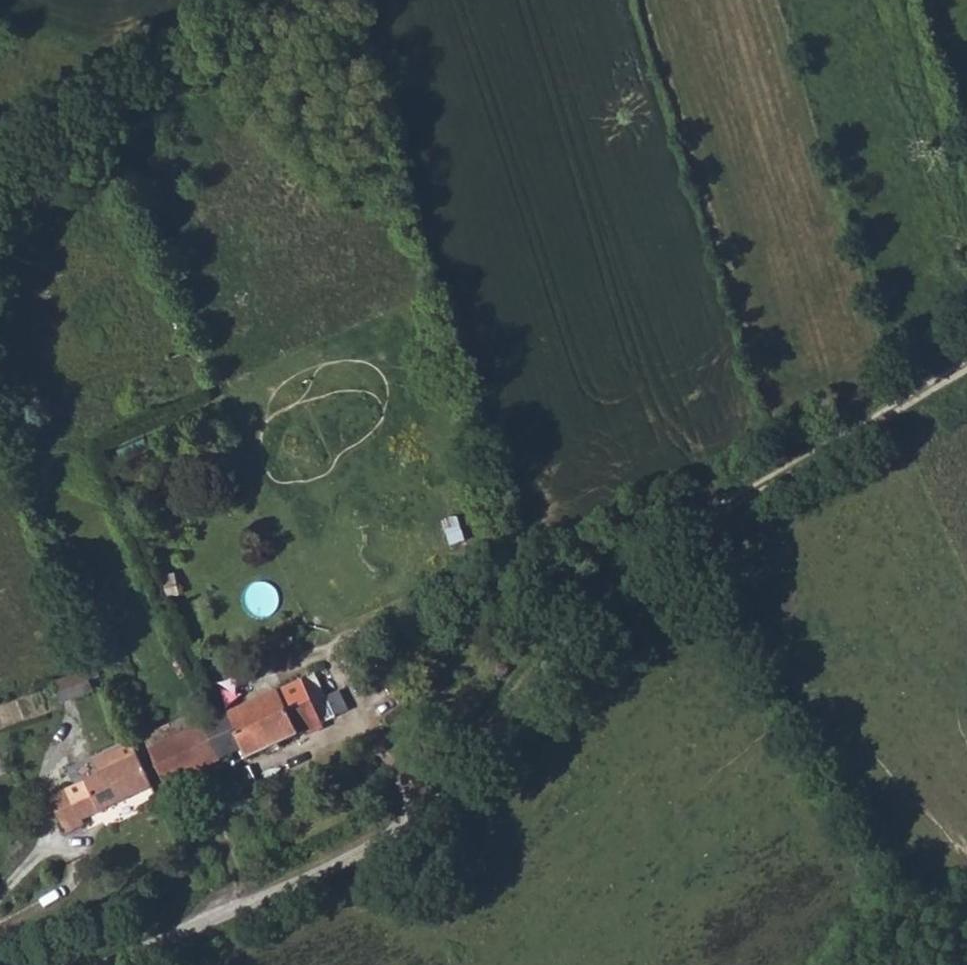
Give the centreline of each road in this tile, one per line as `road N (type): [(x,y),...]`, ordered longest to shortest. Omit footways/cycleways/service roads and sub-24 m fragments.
road 1 (track): [(966,367),(634,571),(564,640),(456,775),(353,868),(236,913)]
road 2 (unclassified): [(111,964),(236,913)]

